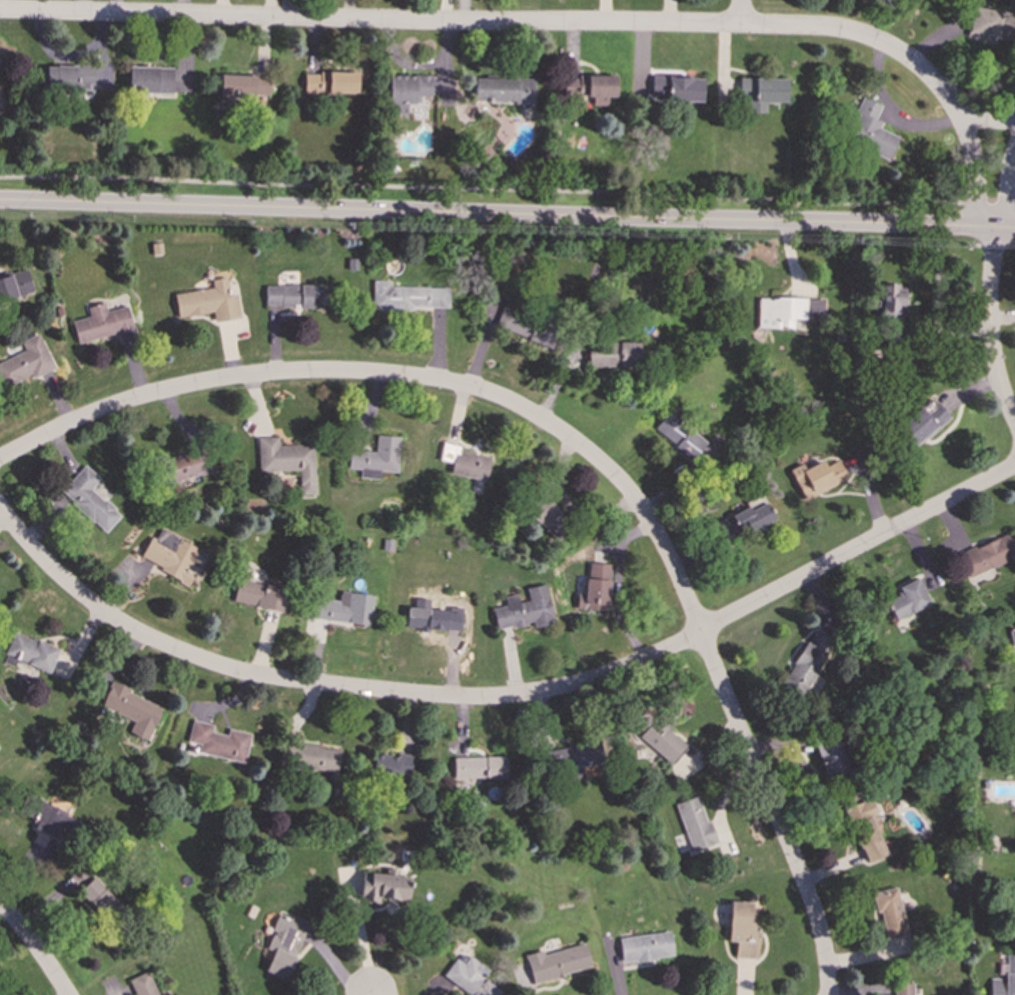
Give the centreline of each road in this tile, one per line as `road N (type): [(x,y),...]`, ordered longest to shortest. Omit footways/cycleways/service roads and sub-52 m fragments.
road 1 (residential): [(1014,467),(669,649),(574,686),(480,699),(270,678),(175,651),(77,592),(0,509)]
road 2 (tertiary): [(1014,231),(0,202)]
road 3 (residential): [(699,633),(659,541),(605,468),(519,408),(462,386),(343,372),(216,380),(101,411),(0,458)]
road 4 (residential): [(741,25),(0,11)]
road 5 (residential): [(829,994),(816,914),(699,633)]
road 6 (residential): [(741,25),(861,35),(905,57),(960,116),(1014,122)]
road 7 (residential): [(1014,424),(997,378),(989,311),(1002,231)]

